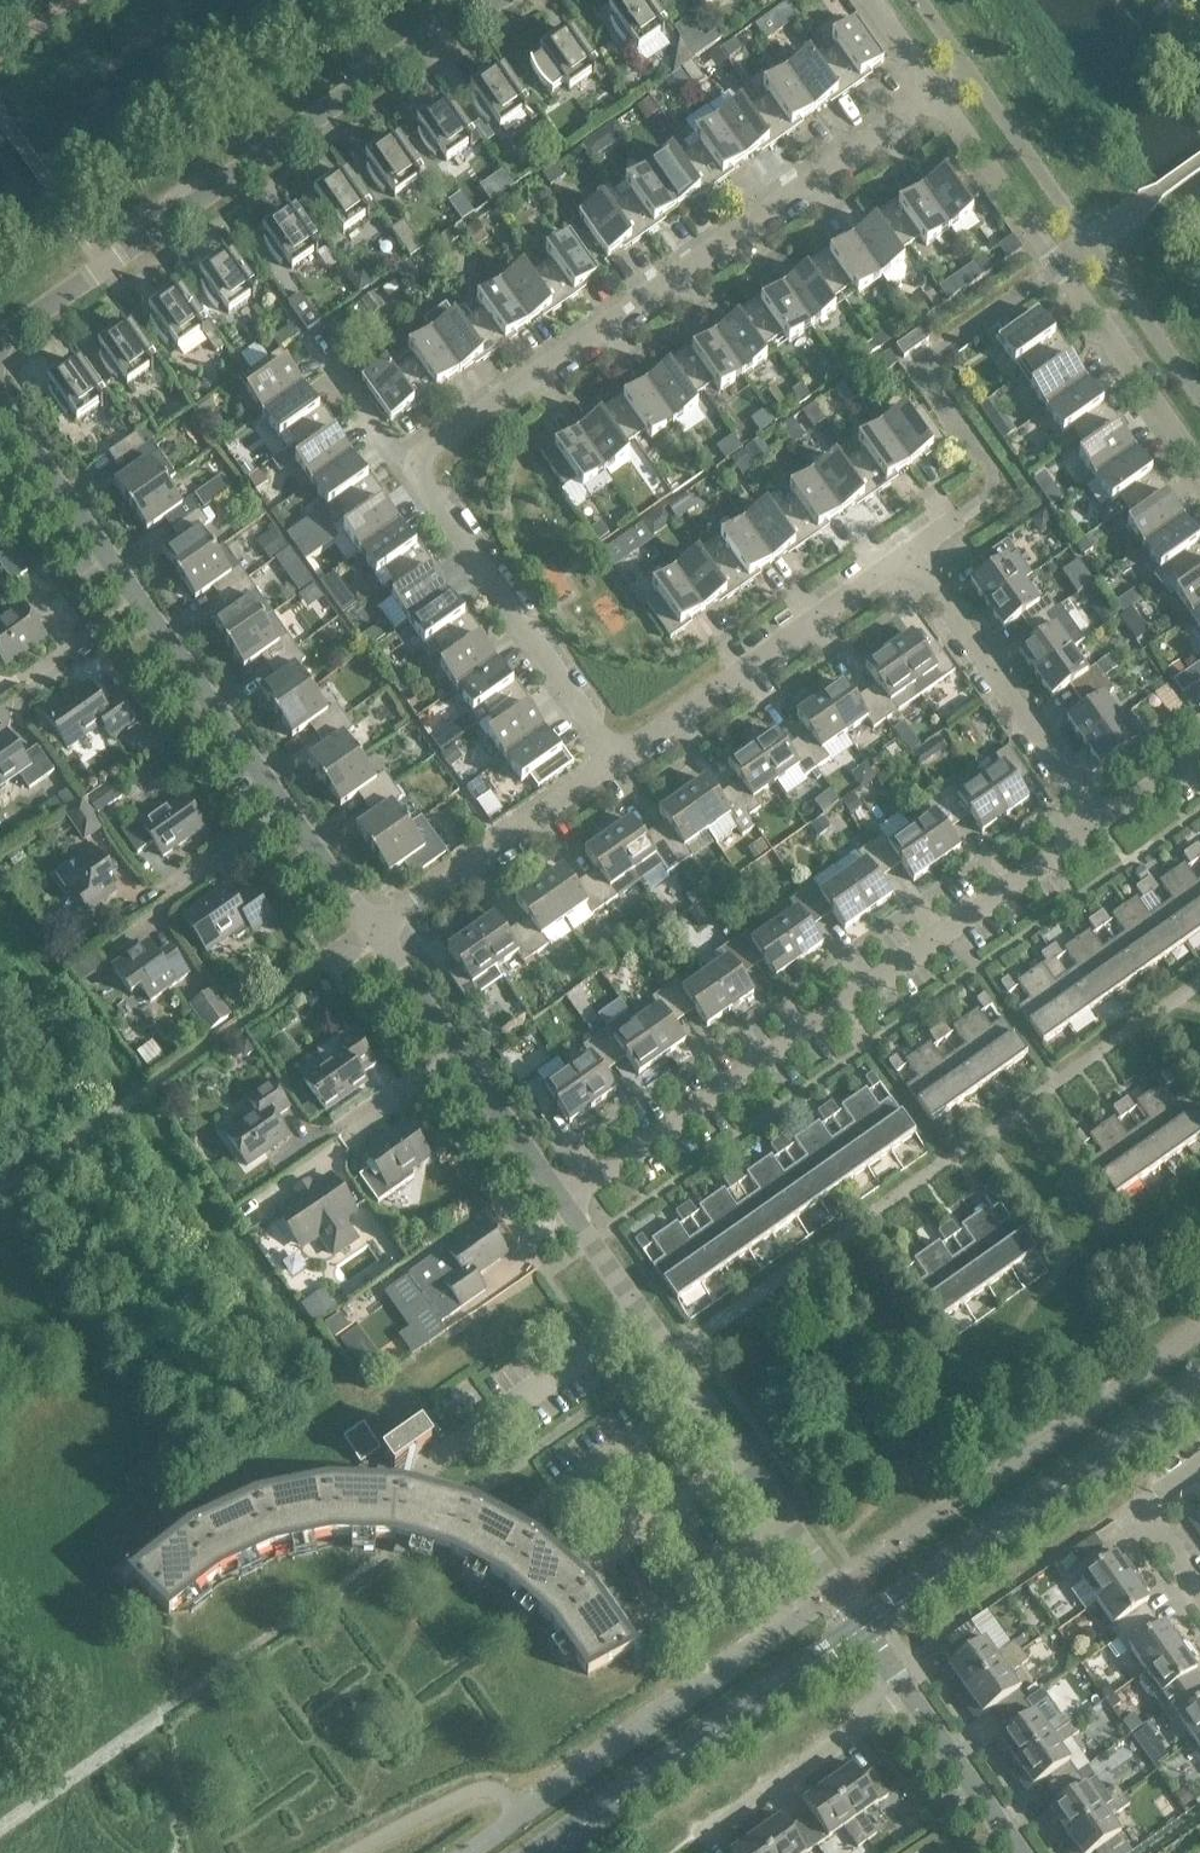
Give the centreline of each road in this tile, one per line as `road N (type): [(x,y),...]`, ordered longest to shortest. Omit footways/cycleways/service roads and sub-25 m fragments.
road 1 (residential): [(374,938),(0,392)]
road 2 (residential): [(567,1210),(1096,833)]
road 3 (residential): [(0,377),(19,327),(105,258),(461,11),(512,0)]
road 4 (residential): [(411,457),(935,92)]
road 5 (residential): [(906,1690),(848,1592),(567,1210)]
road 6 (residential): [(1199,464),(935,92)]
road 7 (residential): [(615,761),(411,457)]
road 8 (residential): [(615,761),(911,553)]
road 9 (residential): [(911,553),(1096,833)]
road 10 (residential): [(567,1210),(374,938)]
road 11 (residential): [(374,938),(615,761)]
road 12 (residential): [(708,1830),(906,1690)]
road 13 (residential): [(1022,1852),(906,1690)]
road 14 (residential): [(1199,1589),(1144,1514),(1199,1474)]
road 15 (residential): [(411,457),(319,328)]
road 16 (residential): [(1096,833),(1199,759)]

